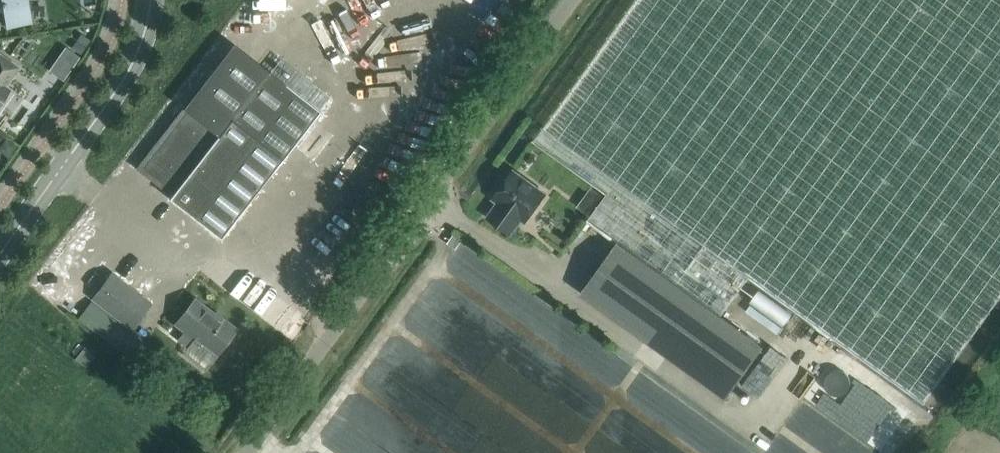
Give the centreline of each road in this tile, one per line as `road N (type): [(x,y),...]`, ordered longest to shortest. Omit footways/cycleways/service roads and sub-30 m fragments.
road 1 (residential): [(246,452),(572,0)]
road 2 (tertiary): [(0,254),(119,85),(147,30),(149,0)]

